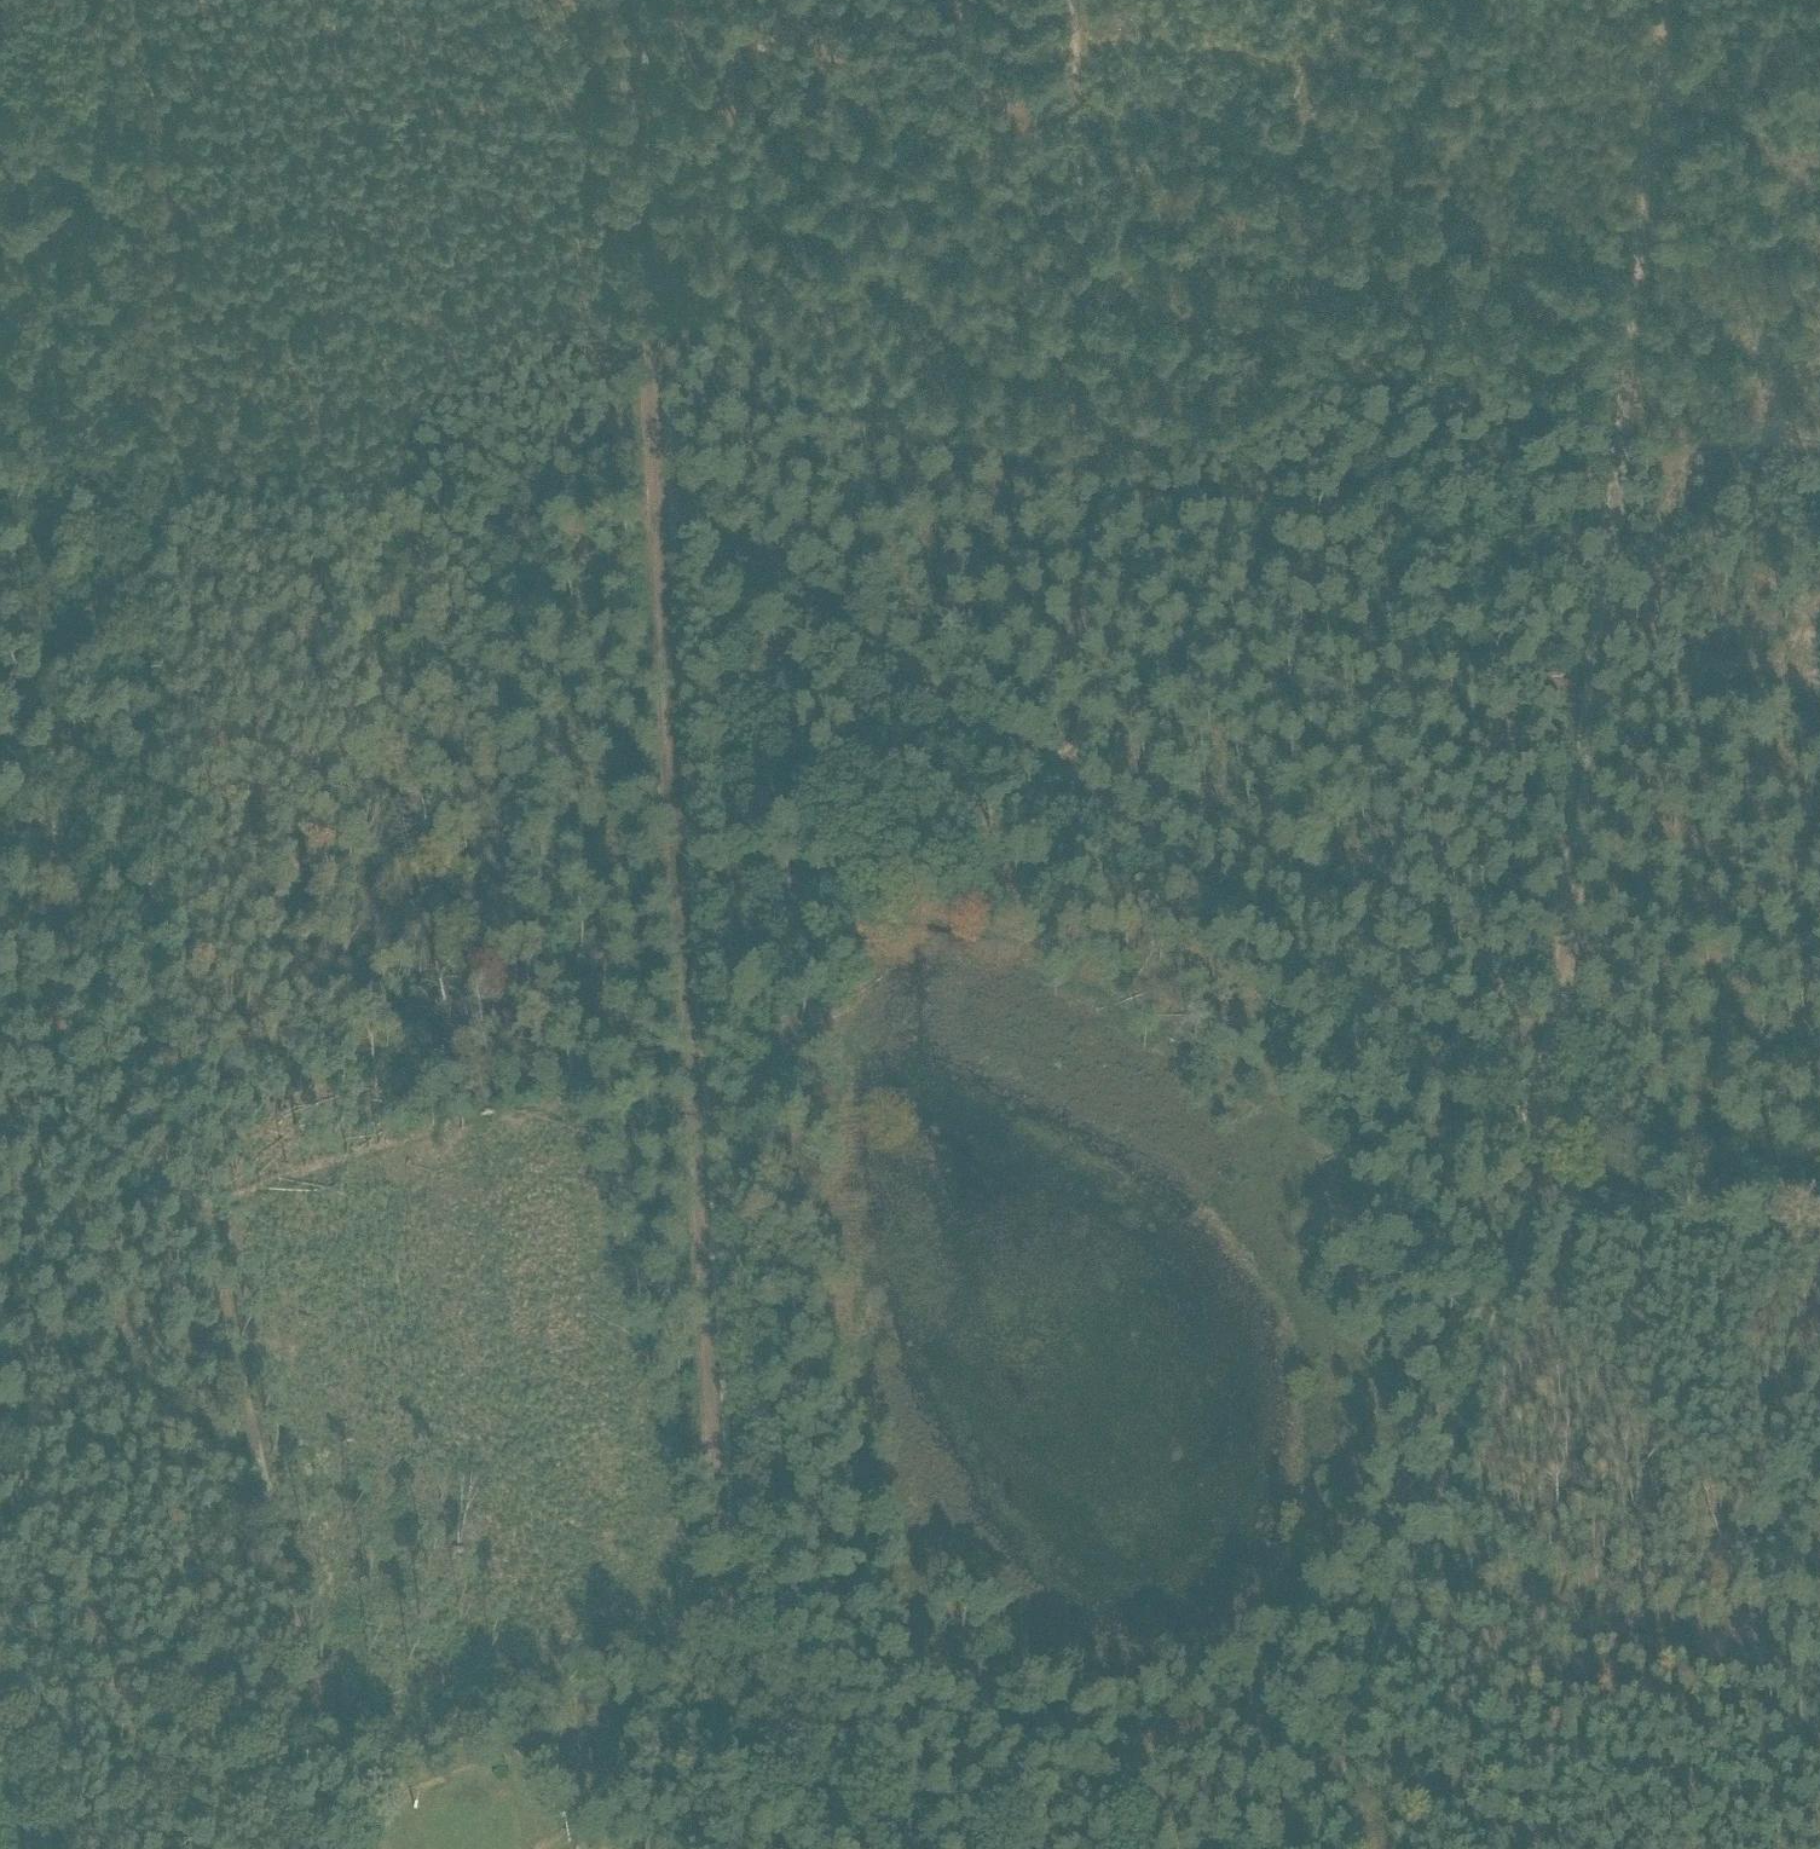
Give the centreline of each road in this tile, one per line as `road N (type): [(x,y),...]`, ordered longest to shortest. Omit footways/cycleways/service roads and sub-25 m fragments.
road 1 (track): [(625,0),(722,1594),(742,1655),(853,1848)]
road 2 (track): [(1079,791),(681,510),(151,526),(128,144),(110,95)]
road 3 (track): [(147,1000),(161,1174),(214,1273),(337,1770)]
road 4 (track): [(1084,0),(1079,791)]
road 5 (track): [(1301,1848),(1340,1795),(1537,1195)]
road 6 (track): [(1674,0),(1650,147),(1593,684)]
road 7 (track): [(86,1848),(735,1632)]
road 8 (track): [(1537,1195),(1538,1109),(1079,791)]
road 9 (track): [(151,526),(136,579),(155,973),(147,1000),(0,1062)]
road 10 (track): [(1082,134),(626,12)]
road 11 (track): [(1593,684),(1538,1109)]
road 12 (track): [(1537,1195),(1819,1223)]
road 13 (track): [(1593,684),(1819,717)]

